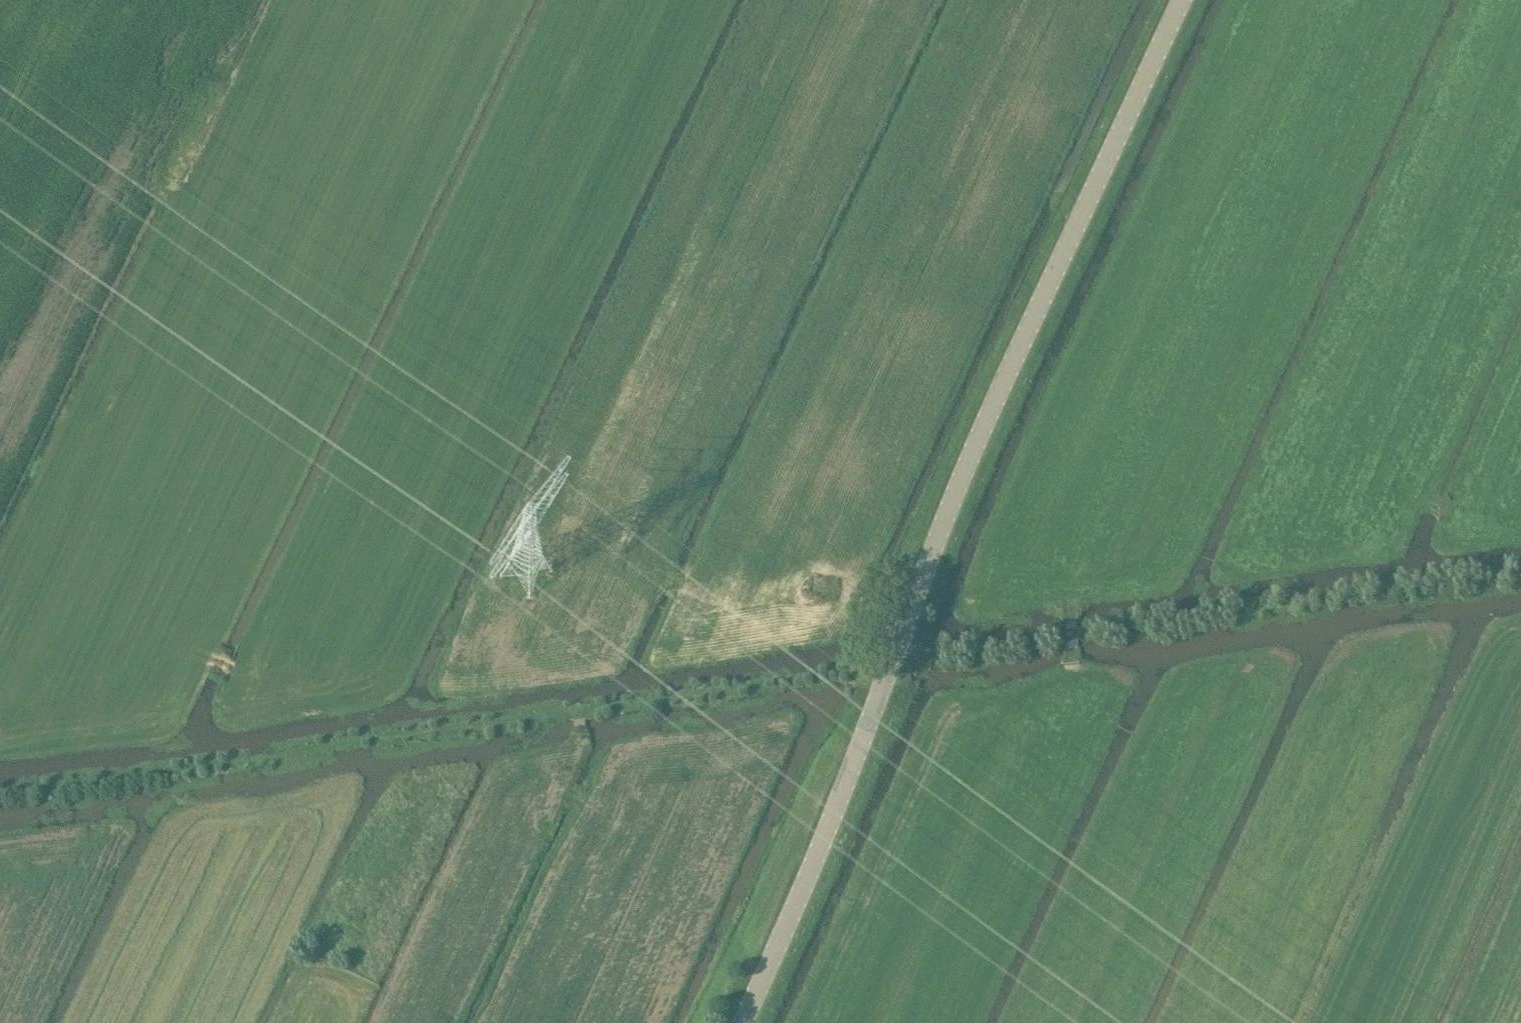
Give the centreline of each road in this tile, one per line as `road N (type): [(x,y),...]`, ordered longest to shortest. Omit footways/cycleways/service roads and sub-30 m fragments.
road 1 (unclassified): [(1180,0),(995,400),(889,666)]
road 2 (unclassified): [(741,1022),(814,864),(889,666)]
road 3 (track): [(661,578),(697,591),(821,588),(876,604),(915,598)]

